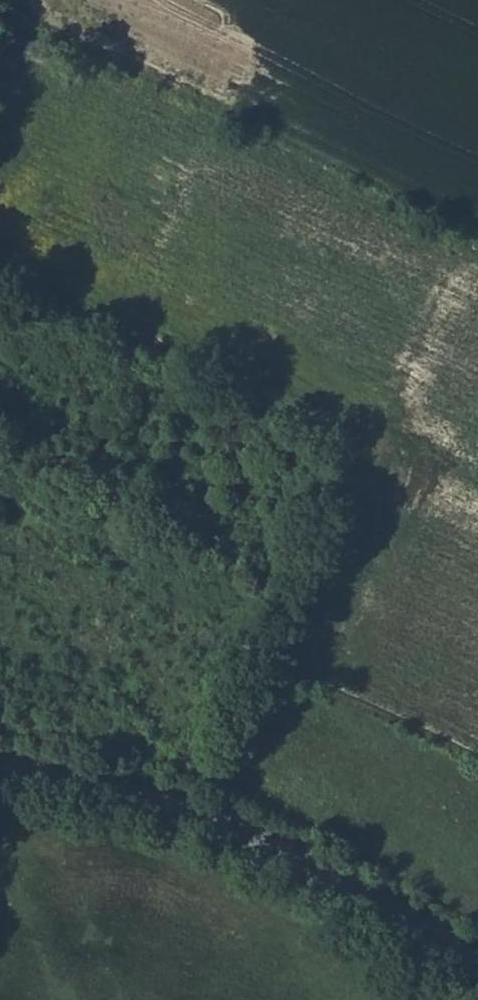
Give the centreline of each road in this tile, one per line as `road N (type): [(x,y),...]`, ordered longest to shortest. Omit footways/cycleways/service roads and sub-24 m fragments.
road 1 (unclassified): [(477,962),(289,844),(212,807),(0,769)]

